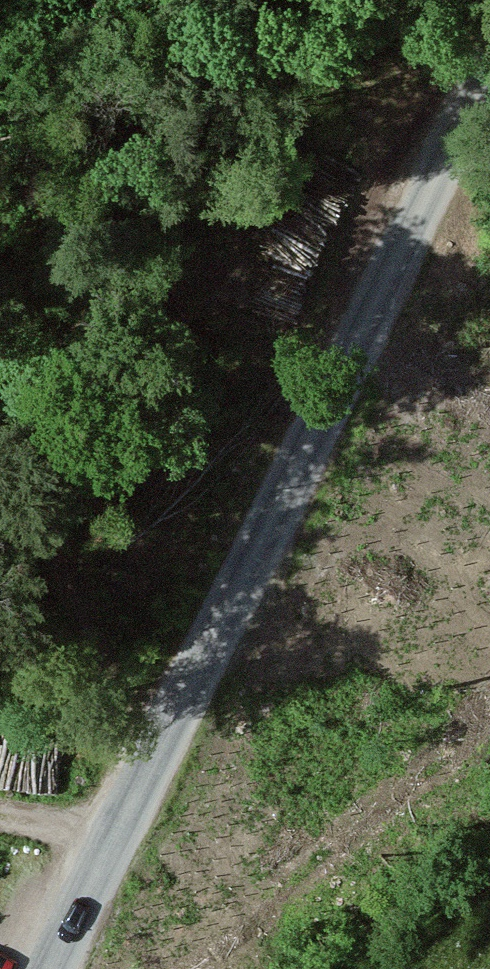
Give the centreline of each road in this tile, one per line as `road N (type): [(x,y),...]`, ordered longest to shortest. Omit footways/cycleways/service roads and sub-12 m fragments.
road 1 (unclassified): [(489,78),(52,968)]
road 2 (track): [(158,758),(79,607),(0,360)]

